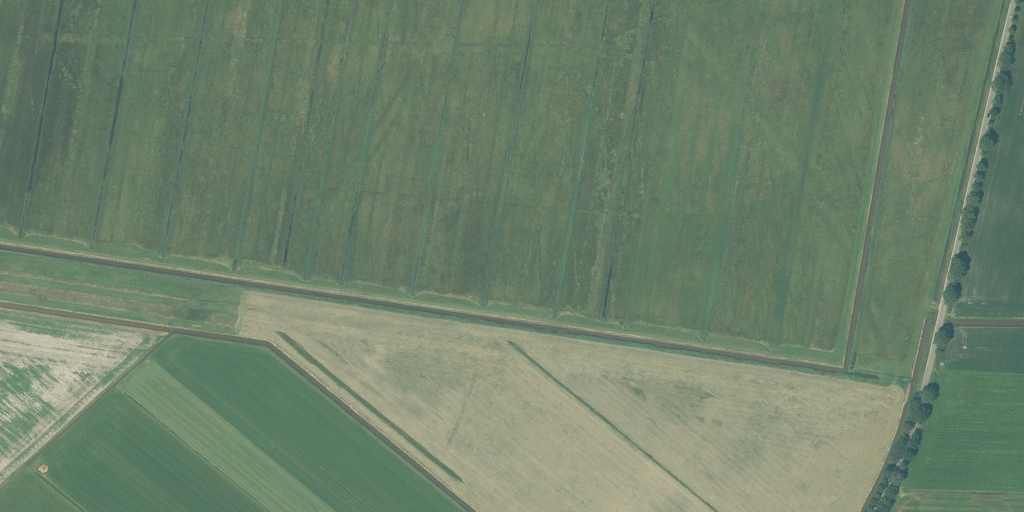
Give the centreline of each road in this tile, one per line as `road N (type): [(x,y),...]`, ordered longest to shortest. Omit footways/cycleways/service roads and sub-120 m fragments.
road 1 (tertiary): [(876,511),(921,403),(1014,0)]

